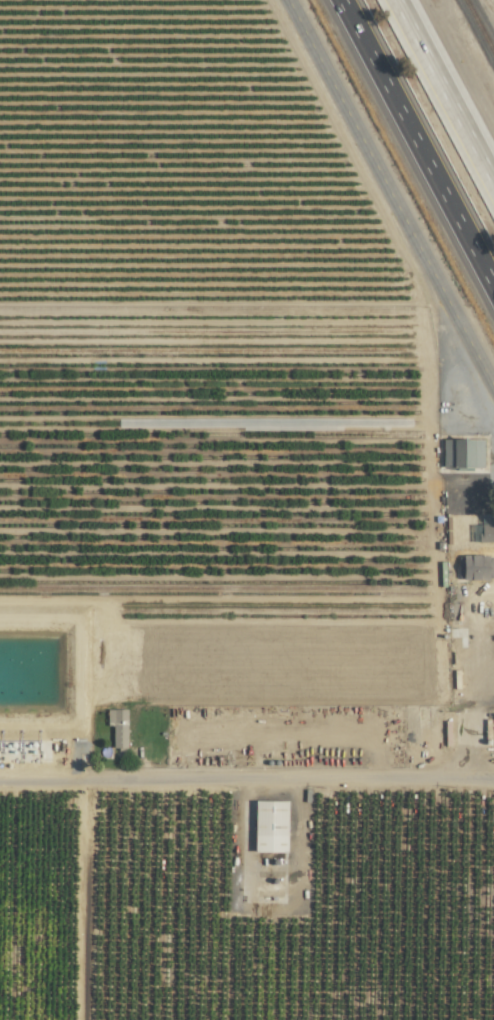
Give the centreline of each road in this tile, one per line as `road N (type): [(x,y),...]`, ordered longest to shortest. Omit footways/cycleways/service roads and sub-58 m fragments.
road 1 (tertiary): [(493,392),(287,0)]
road 2 (motorway): [(337,0),(493,295)]
road 3 (track): [(82,1019),(85,776)]
road 4 (motorway): [(493,186),(395,0)]

